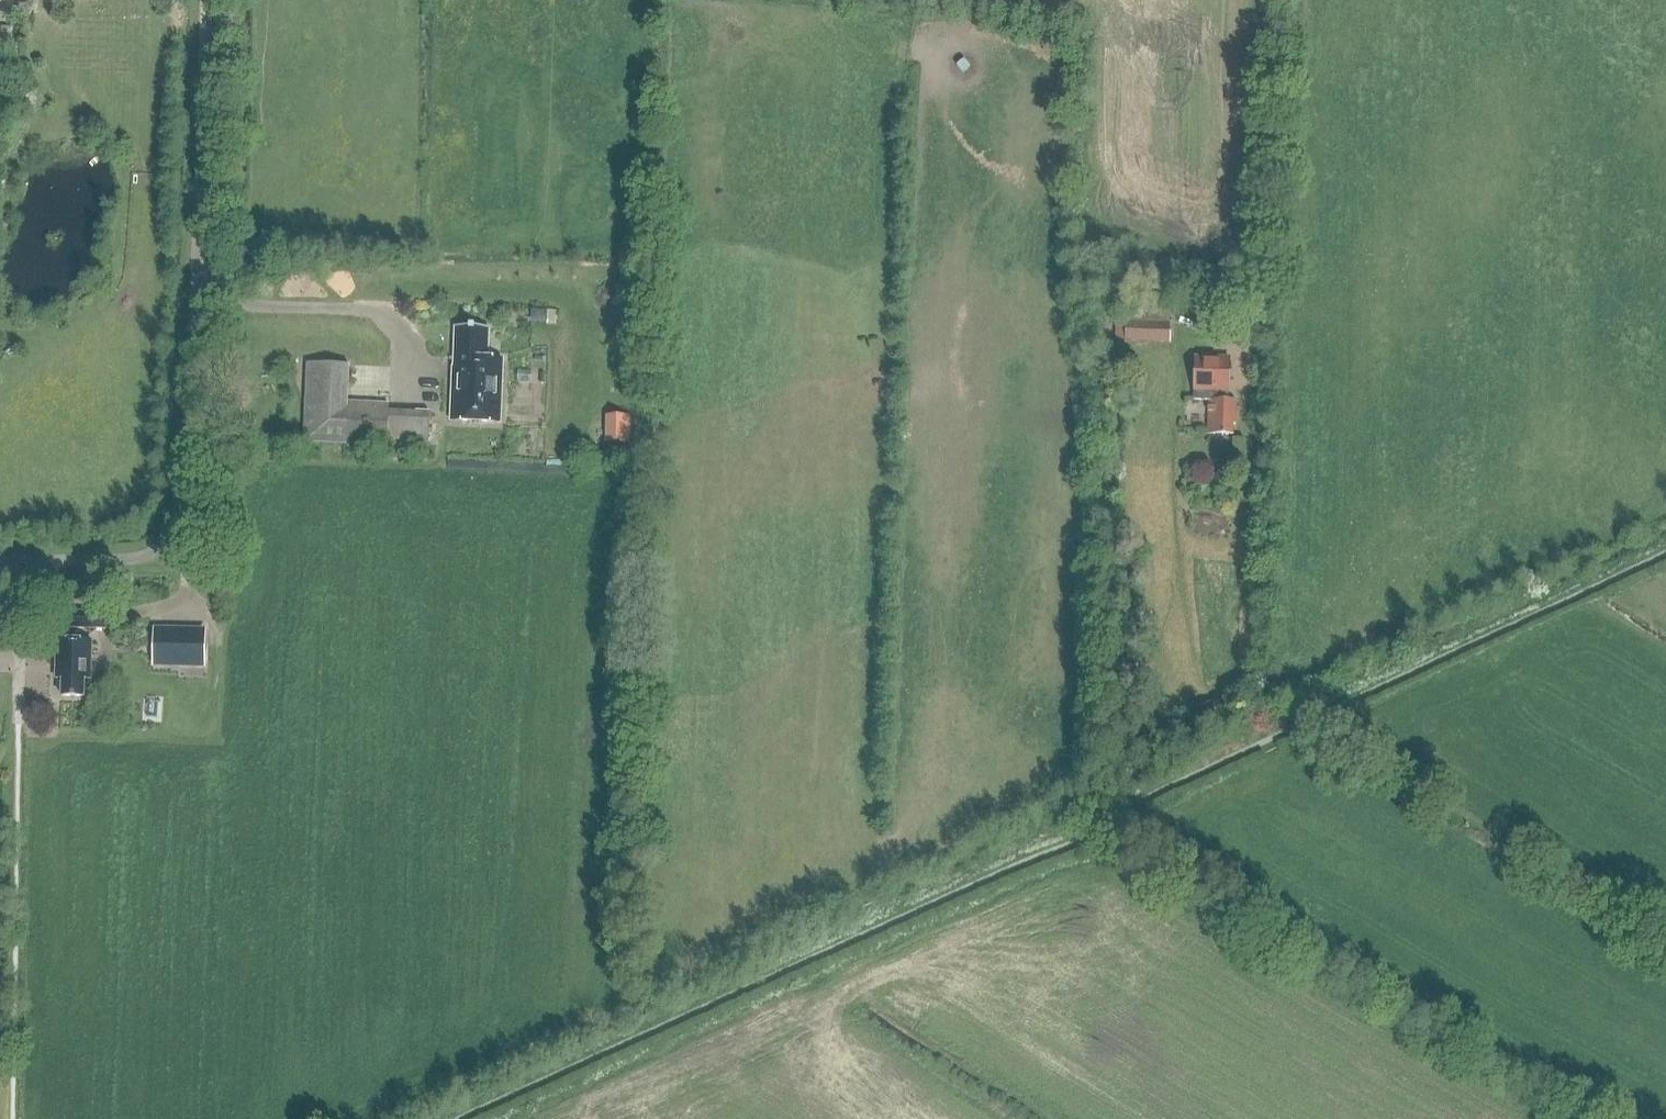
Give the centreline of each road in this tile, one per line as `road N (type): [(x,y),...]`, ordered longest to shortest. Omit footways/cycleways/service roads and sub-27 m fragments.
road 1 (unclassified): [(21,561),(157,550),(187,508),(204,0)]
road 2 (track): [(1268,279),(1278,0)]
road 3 (unclassified): [(17,722),(21,561)]

